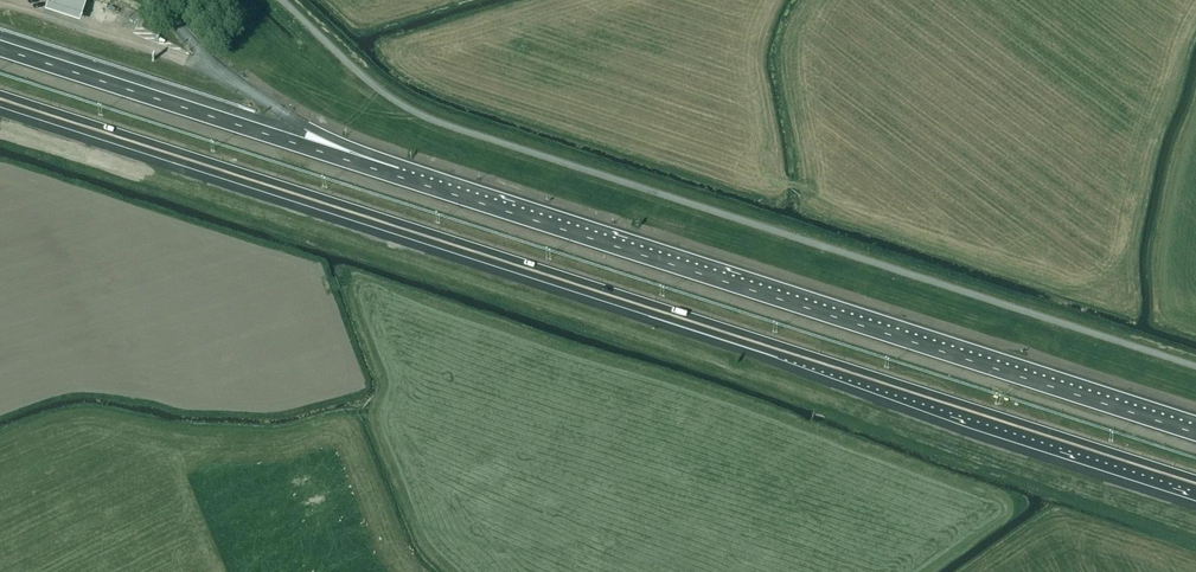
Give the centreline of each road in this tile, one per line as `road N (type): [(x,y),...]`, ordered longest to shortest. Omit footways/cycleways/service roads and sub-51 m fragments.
road 1 (motorway): [(0,101),(1195,484)]
road 2 (motorway): [(1195,433),(393,174)]
road 3 (motorway): [(393,174),(0,48)]
road 4 (motorway): [(393,174),(224,74)]

